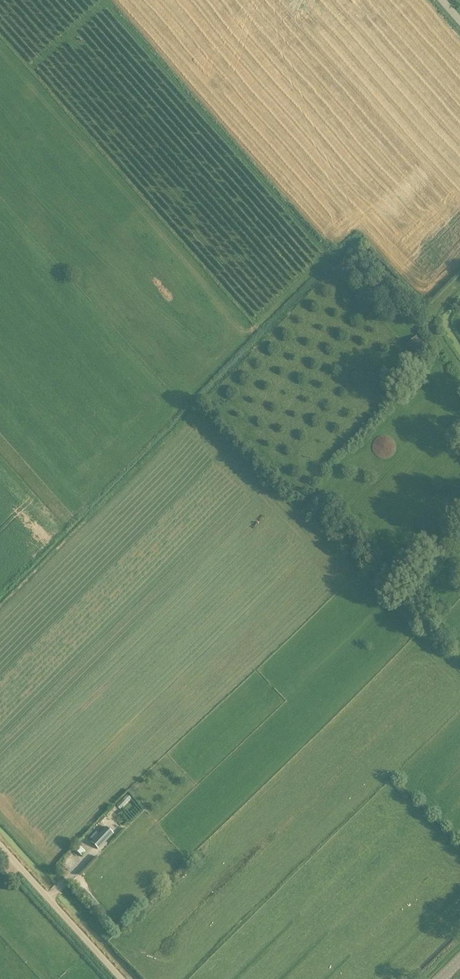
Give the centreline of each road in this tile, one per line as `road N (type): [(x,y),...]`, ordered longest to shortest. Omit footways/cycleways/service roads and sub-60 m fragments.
road 1 (unclassified): [(0,850),(118,978)]

